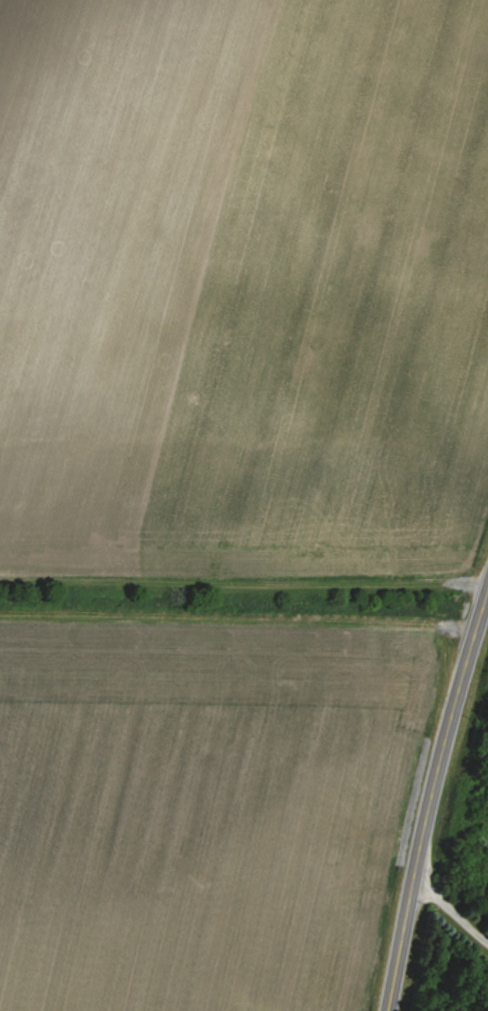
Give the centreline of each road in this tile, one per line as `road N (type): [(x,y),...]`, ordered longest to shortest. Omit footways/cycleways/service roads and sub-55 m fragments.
road 1 (secondary): [(384,1010),(423,811),(487,578)]

